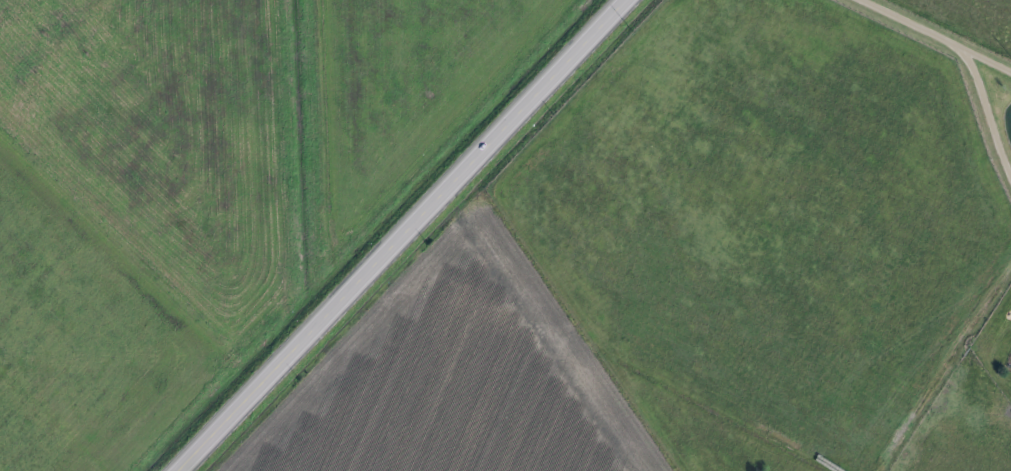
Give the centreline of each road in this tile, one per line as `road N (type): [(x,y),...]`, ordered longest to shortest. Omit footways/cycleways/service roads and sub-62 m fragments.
road 1 (secondary): [(175,470),(613,0)]

